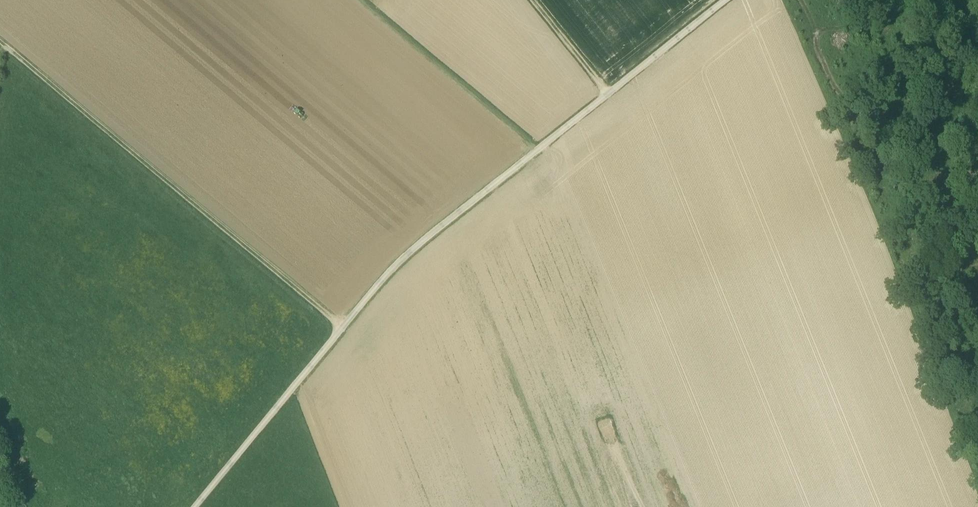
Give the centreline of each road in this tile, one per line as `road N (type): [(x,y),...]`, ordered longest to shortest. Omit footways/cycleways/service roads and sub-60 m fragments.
road 1 (unclassified): [(723,0),(400,270),(206,506)]
road 2 (track): [(0,42),(347,336)]
road 3 (track): [(610,95),(534,0)]

